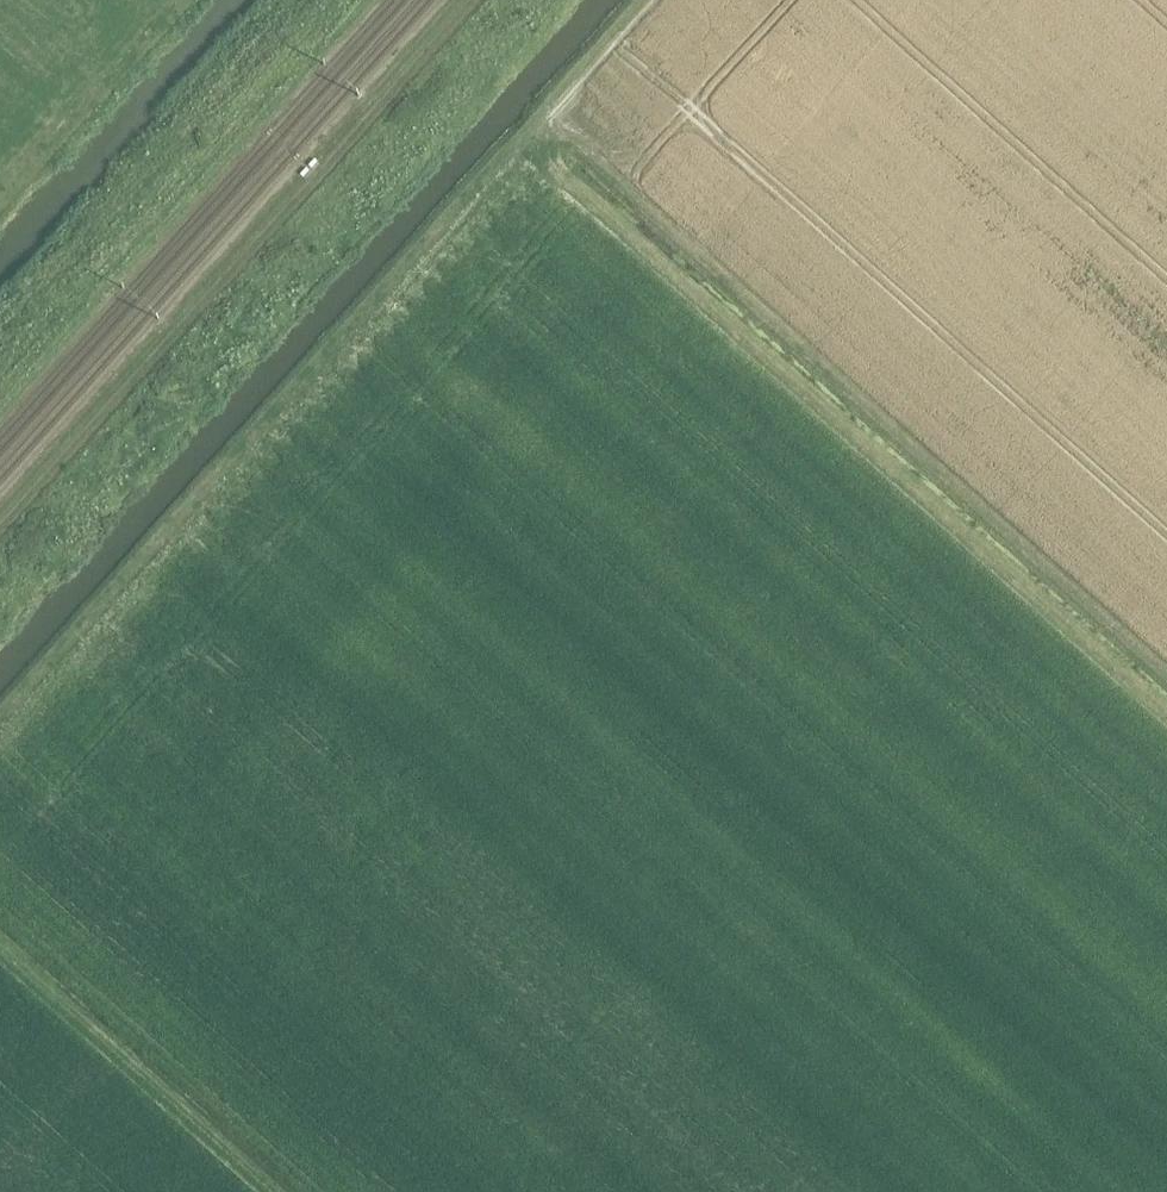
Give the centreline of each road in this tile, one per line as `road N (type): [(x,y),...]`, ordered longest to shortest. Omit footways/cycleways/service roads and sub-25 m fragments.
road 1 (track): [(0,530),(474,0)]
road 2 (track): [(0,398),(358,0)]

